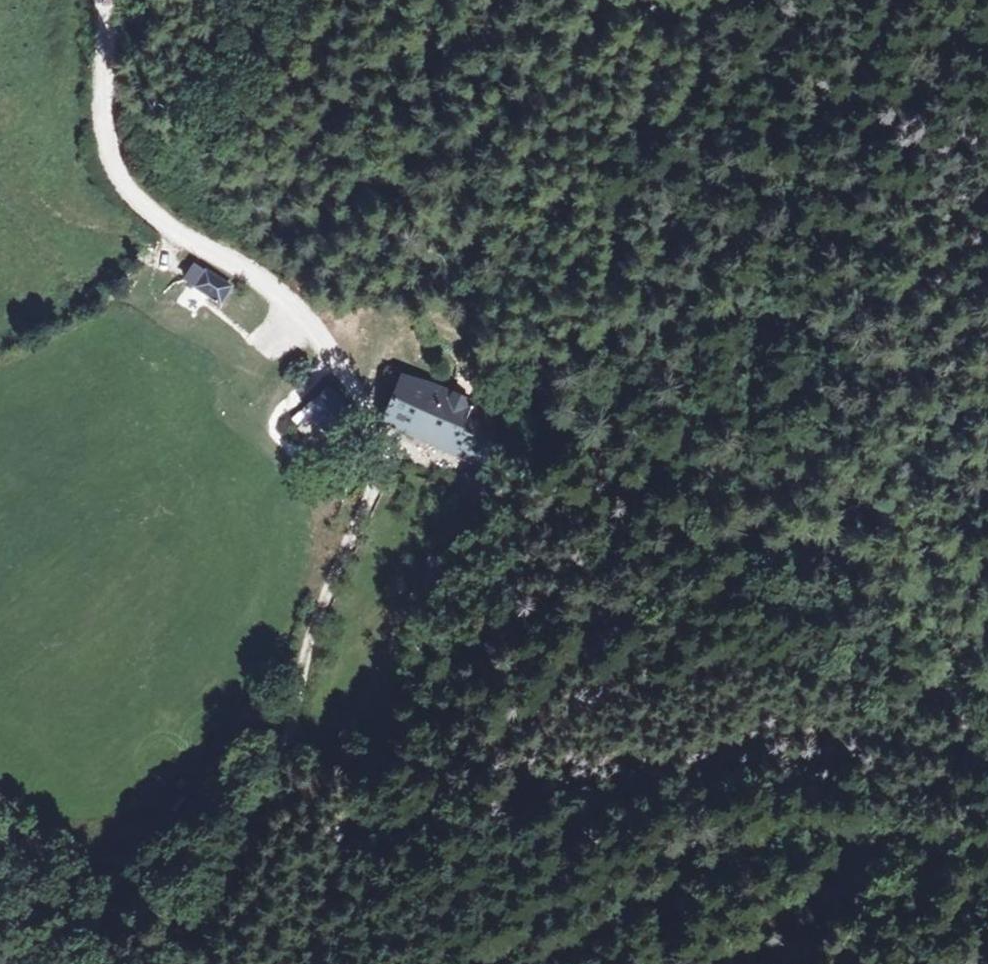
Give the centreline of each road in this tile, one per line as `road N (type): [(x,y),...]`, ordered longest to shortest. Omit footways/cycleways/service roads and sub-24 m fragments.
road 1 (residential): [(101,0),(103,121),(115,167),(171,230),(232,263),(300,319),(369,414)]

